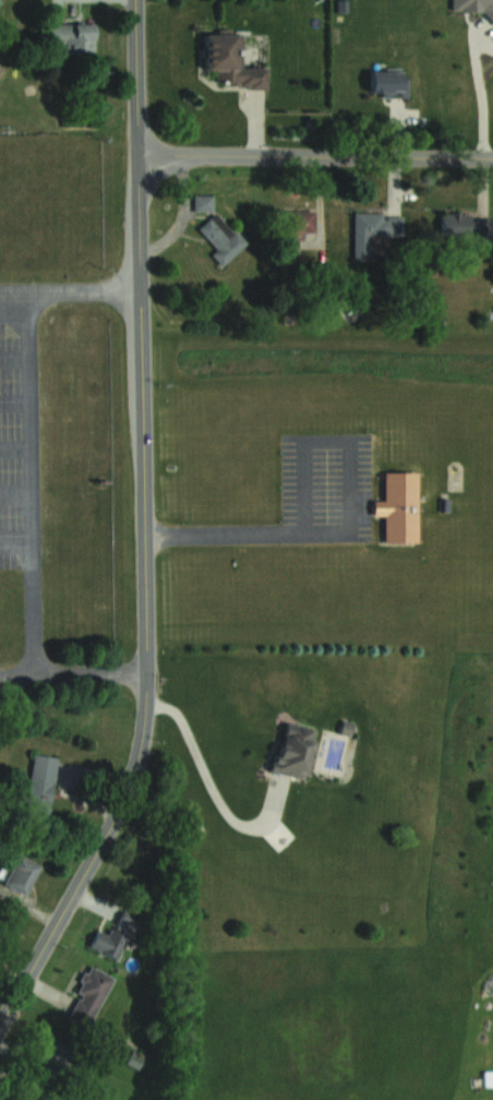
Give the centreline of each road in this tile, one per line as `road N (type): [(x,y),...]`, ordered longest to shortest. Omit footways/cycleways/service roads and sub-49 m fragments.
road 1 (tertiary): [(0,1026),(117,813),(144,730),(139,153)]
road 2 (tertiary): [(492,157),(139,153)]
road 3 (tertiary): [(139,153),(136,0)]

